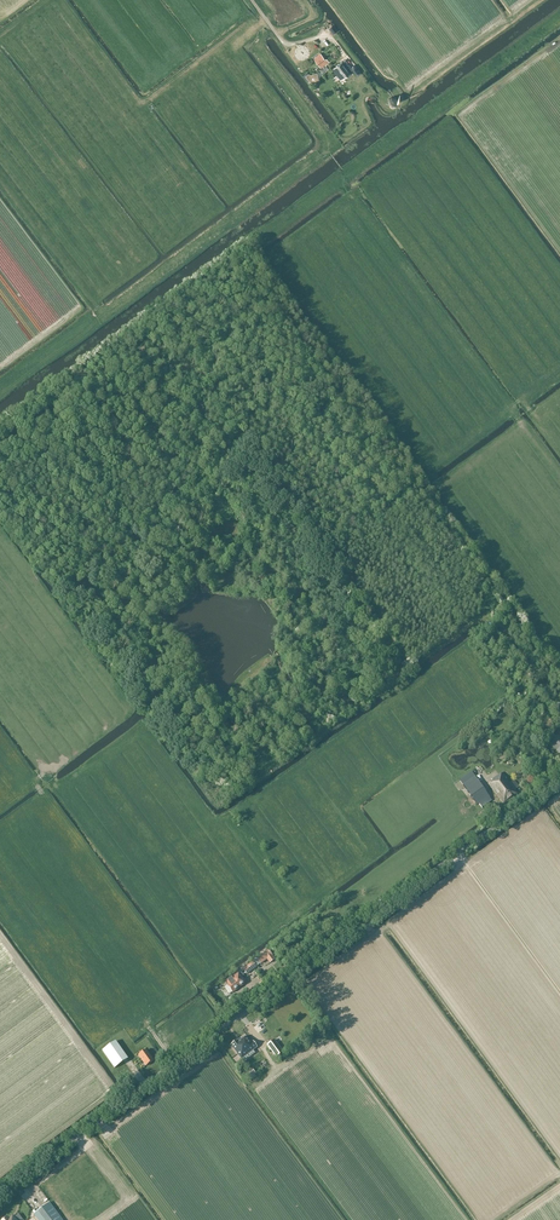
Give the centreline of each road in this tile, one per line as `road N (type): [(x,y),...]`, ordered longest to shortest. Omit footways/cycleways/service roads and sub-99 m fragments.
road 1 (unclassified): [(0,1195),(559,778)]
road 2 (track): [(458,854),(559,993)]

